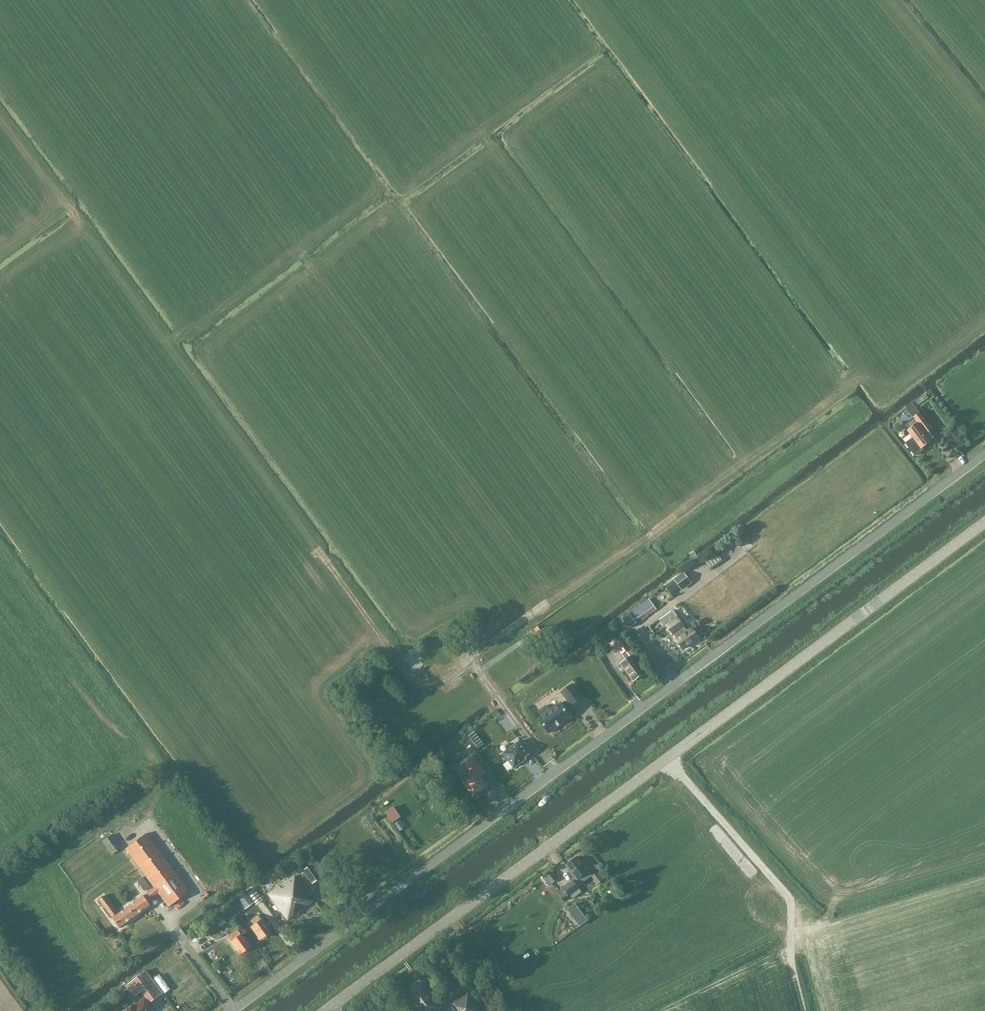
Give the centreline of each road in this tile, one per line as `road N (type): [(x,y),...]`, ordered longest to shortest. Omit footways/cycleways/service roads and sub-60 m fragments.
road 1 (unclassified): [(232,1010),(984,454)]
road 2 (tertiary): [(324,1010),(984,521)]
road 3 (track): [(801,1010),(790,901),(664,758)]

